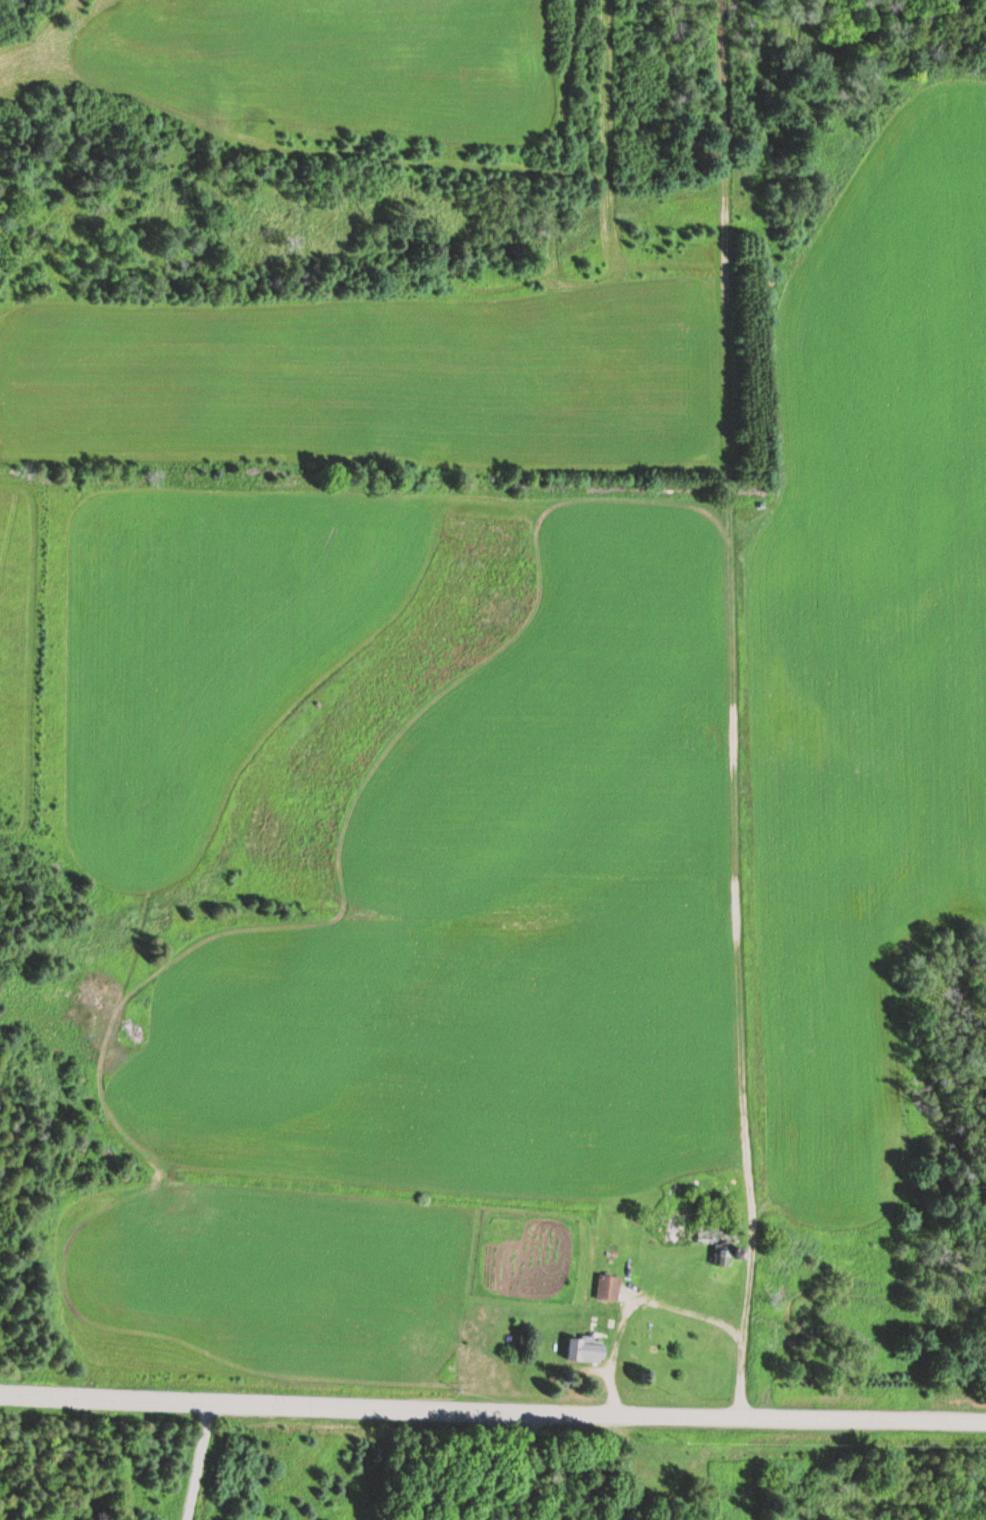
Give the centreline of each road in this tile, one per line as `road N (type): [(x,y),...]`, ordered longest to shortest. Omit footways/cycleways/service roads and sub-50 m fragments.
road 1 (residential): [(0,1397),(985,1423)]

